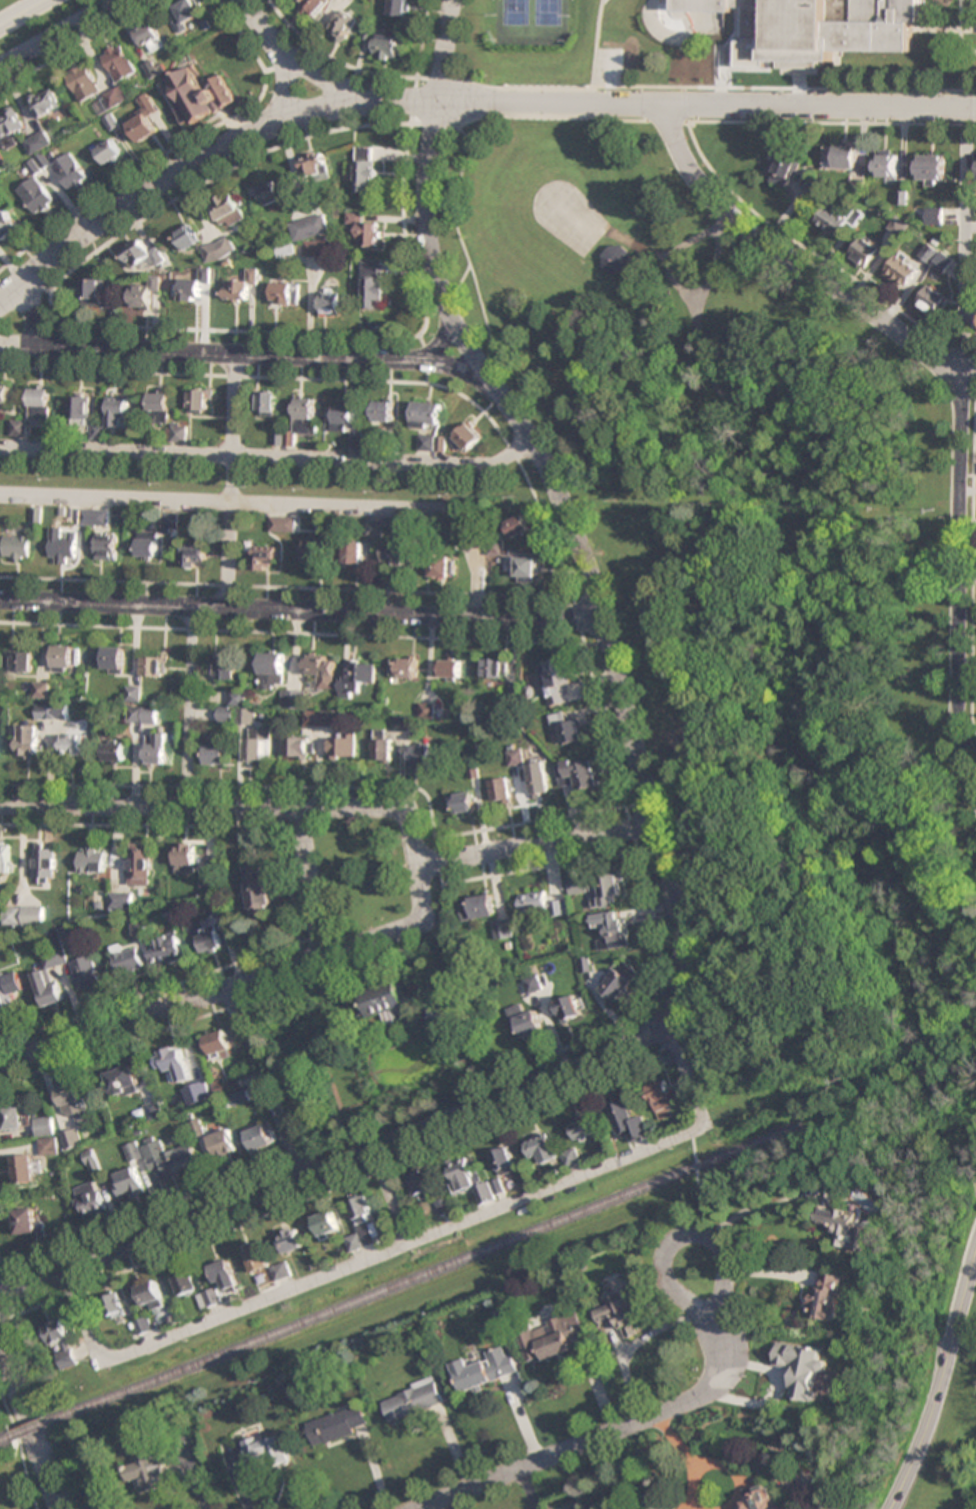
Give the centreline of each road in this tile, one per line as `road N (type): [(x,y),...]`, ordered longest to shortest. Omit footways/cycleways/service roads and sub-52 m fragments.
road 1 (residential): [(658,1025),(679,985),(683,944),(603,618),(546,466),(454,321),(431,250),(428,167),(452,0)]
road 2 (residential): [(975,108),(335,107),(268,126),(161,181),(0,302)]
road 3 (residential): [(975,773),(960,707),(963,415),(953,378),(709,193),(662,104)]
road 4 (residential): [(658,1025),(619,1052),(0,1297)]
road 5 (residential): [(603,618),(0,598)]
road 6 (residential): [(0,495),(458,511),(477,563),(475,614)]
road 7 (residential): [(532,441),(483,465),(0,448)]
road 8 (residential): [(415,865),(424,922),(0,1065)]
road 9 (residential): [(454,321),(421,361),(0,348)]
road 10 (residential): [(415,865),(406,809),(0,806)]
road 11 (residential): [(719,1319),(726,1369),(705,1394),(421,1508)]
road 12 (secondary): [(975,1256),(937,1392),(891,1508)]
road 13 (residential): [(225,606),(232,355)]
road 14 (residential): [(654,824),(415,865)]
road 15 (residential): [(965,373),(968,136)]
road 16 (residential): [(727,1265),(719,1244),(698,1234),(678,1238),(664,1257),(676,1292),(719,1319),(727,1265)]
road 17 (residential): [(189,604),(183,807)]
road 18 (residential): [(0,1338),(62,1508)]
road 19 (residential): [(324,955),(299,808)]
road 20 (residential): [(122,0),(0,68)]

